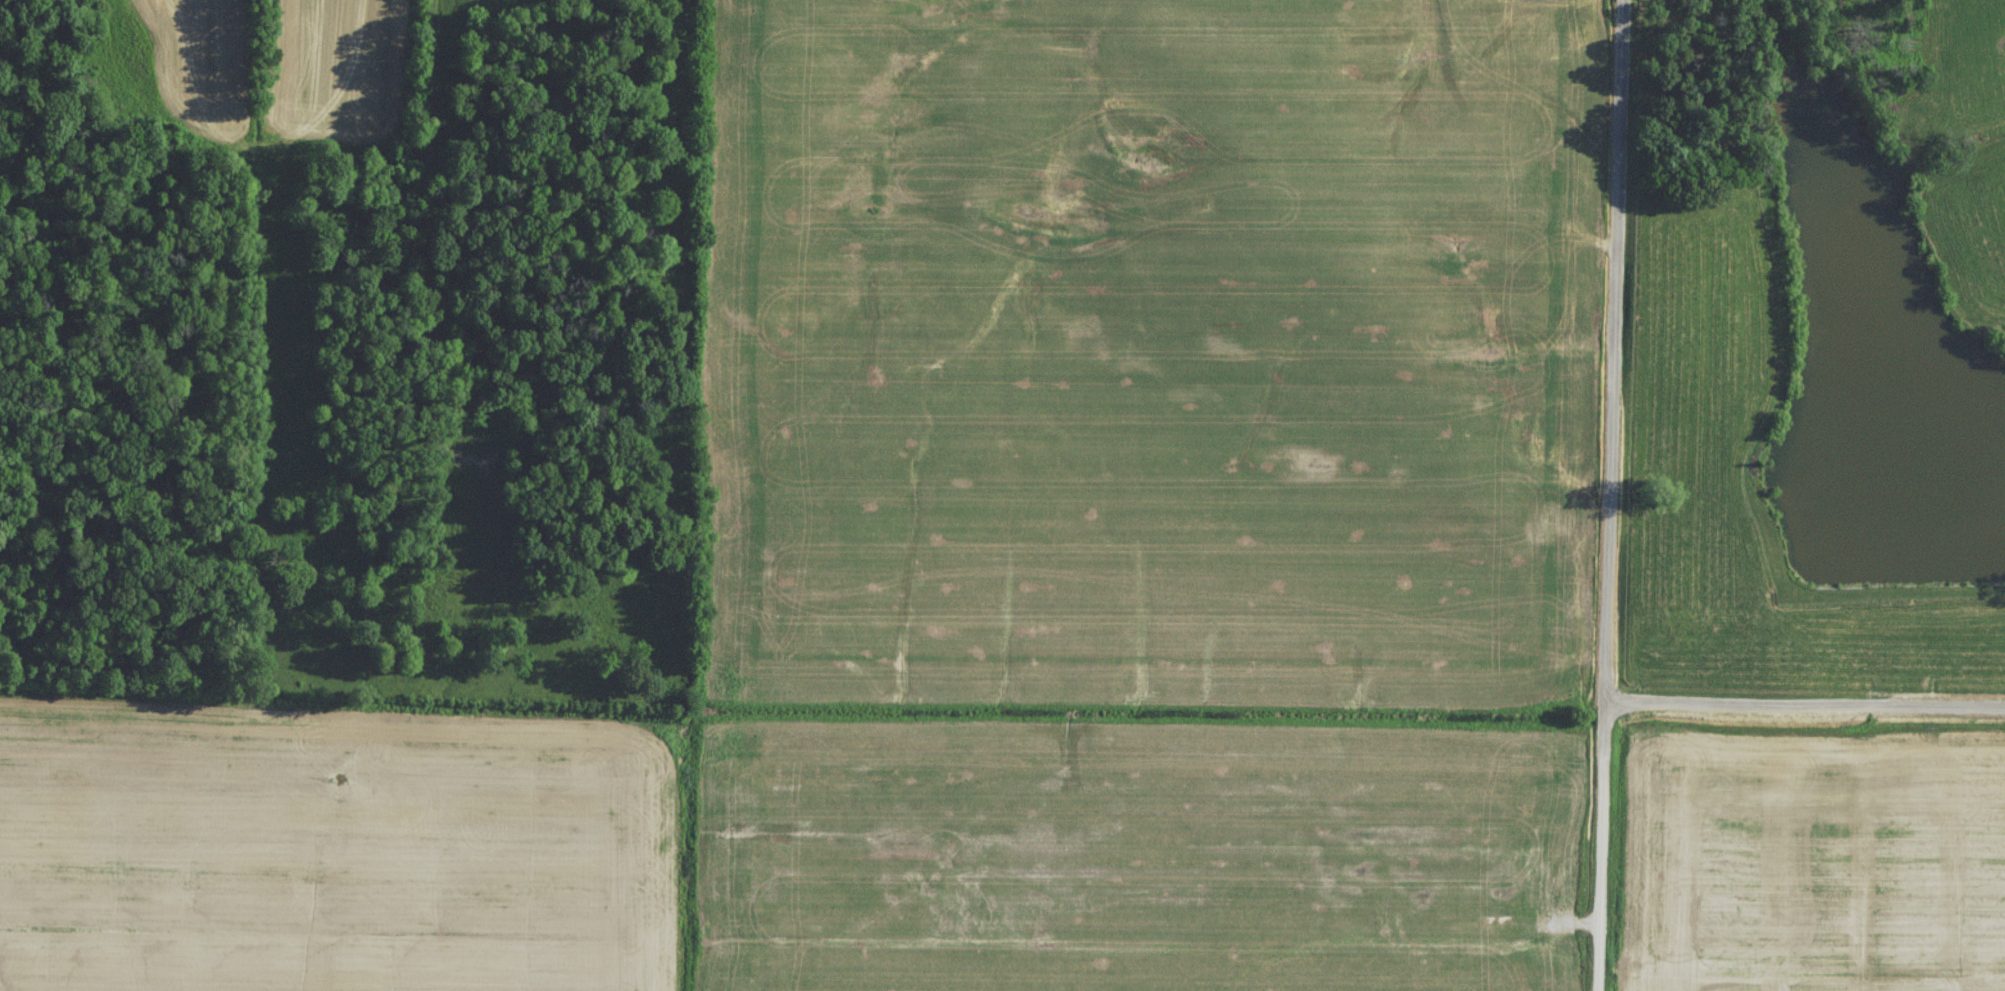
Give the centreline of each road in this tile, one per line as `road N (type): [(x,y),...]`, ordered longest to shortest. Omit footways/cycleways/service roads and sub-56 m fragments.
road 1 (residential): [(1600,990),(1614,793),(1626,0)]
road 2 (residential): [(2004,700),(1615,692)]

